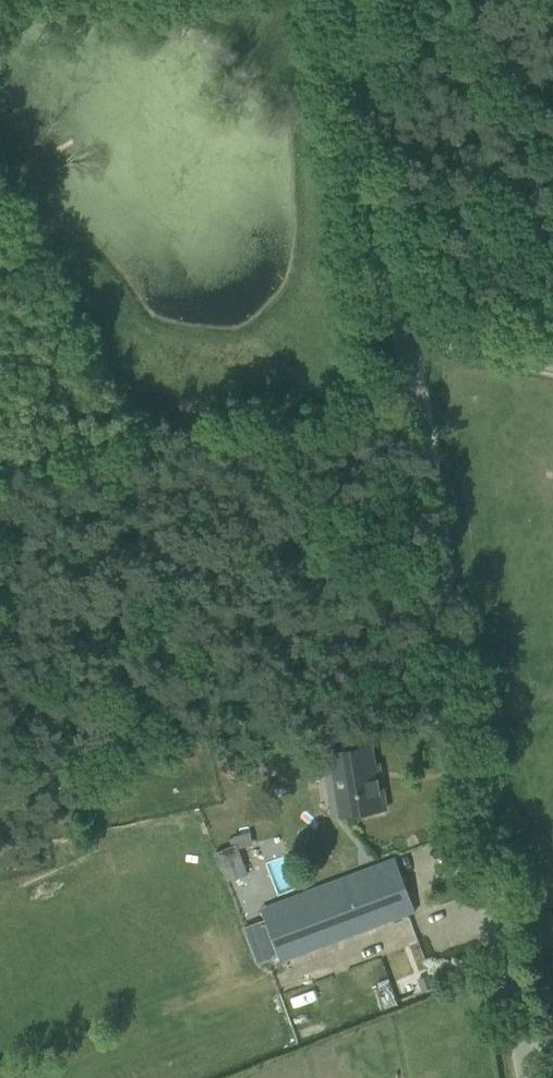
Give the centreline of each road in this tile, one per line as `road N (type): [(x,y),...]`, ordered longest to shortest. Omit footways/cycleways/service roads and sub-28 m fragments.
road 1 (unclassified): [(529,1077),(402,321),(361,0)]
road 2 (track): [(417,413),(323,419),(0,485)]
road 3 (track): [(552,352),(402,321)]

